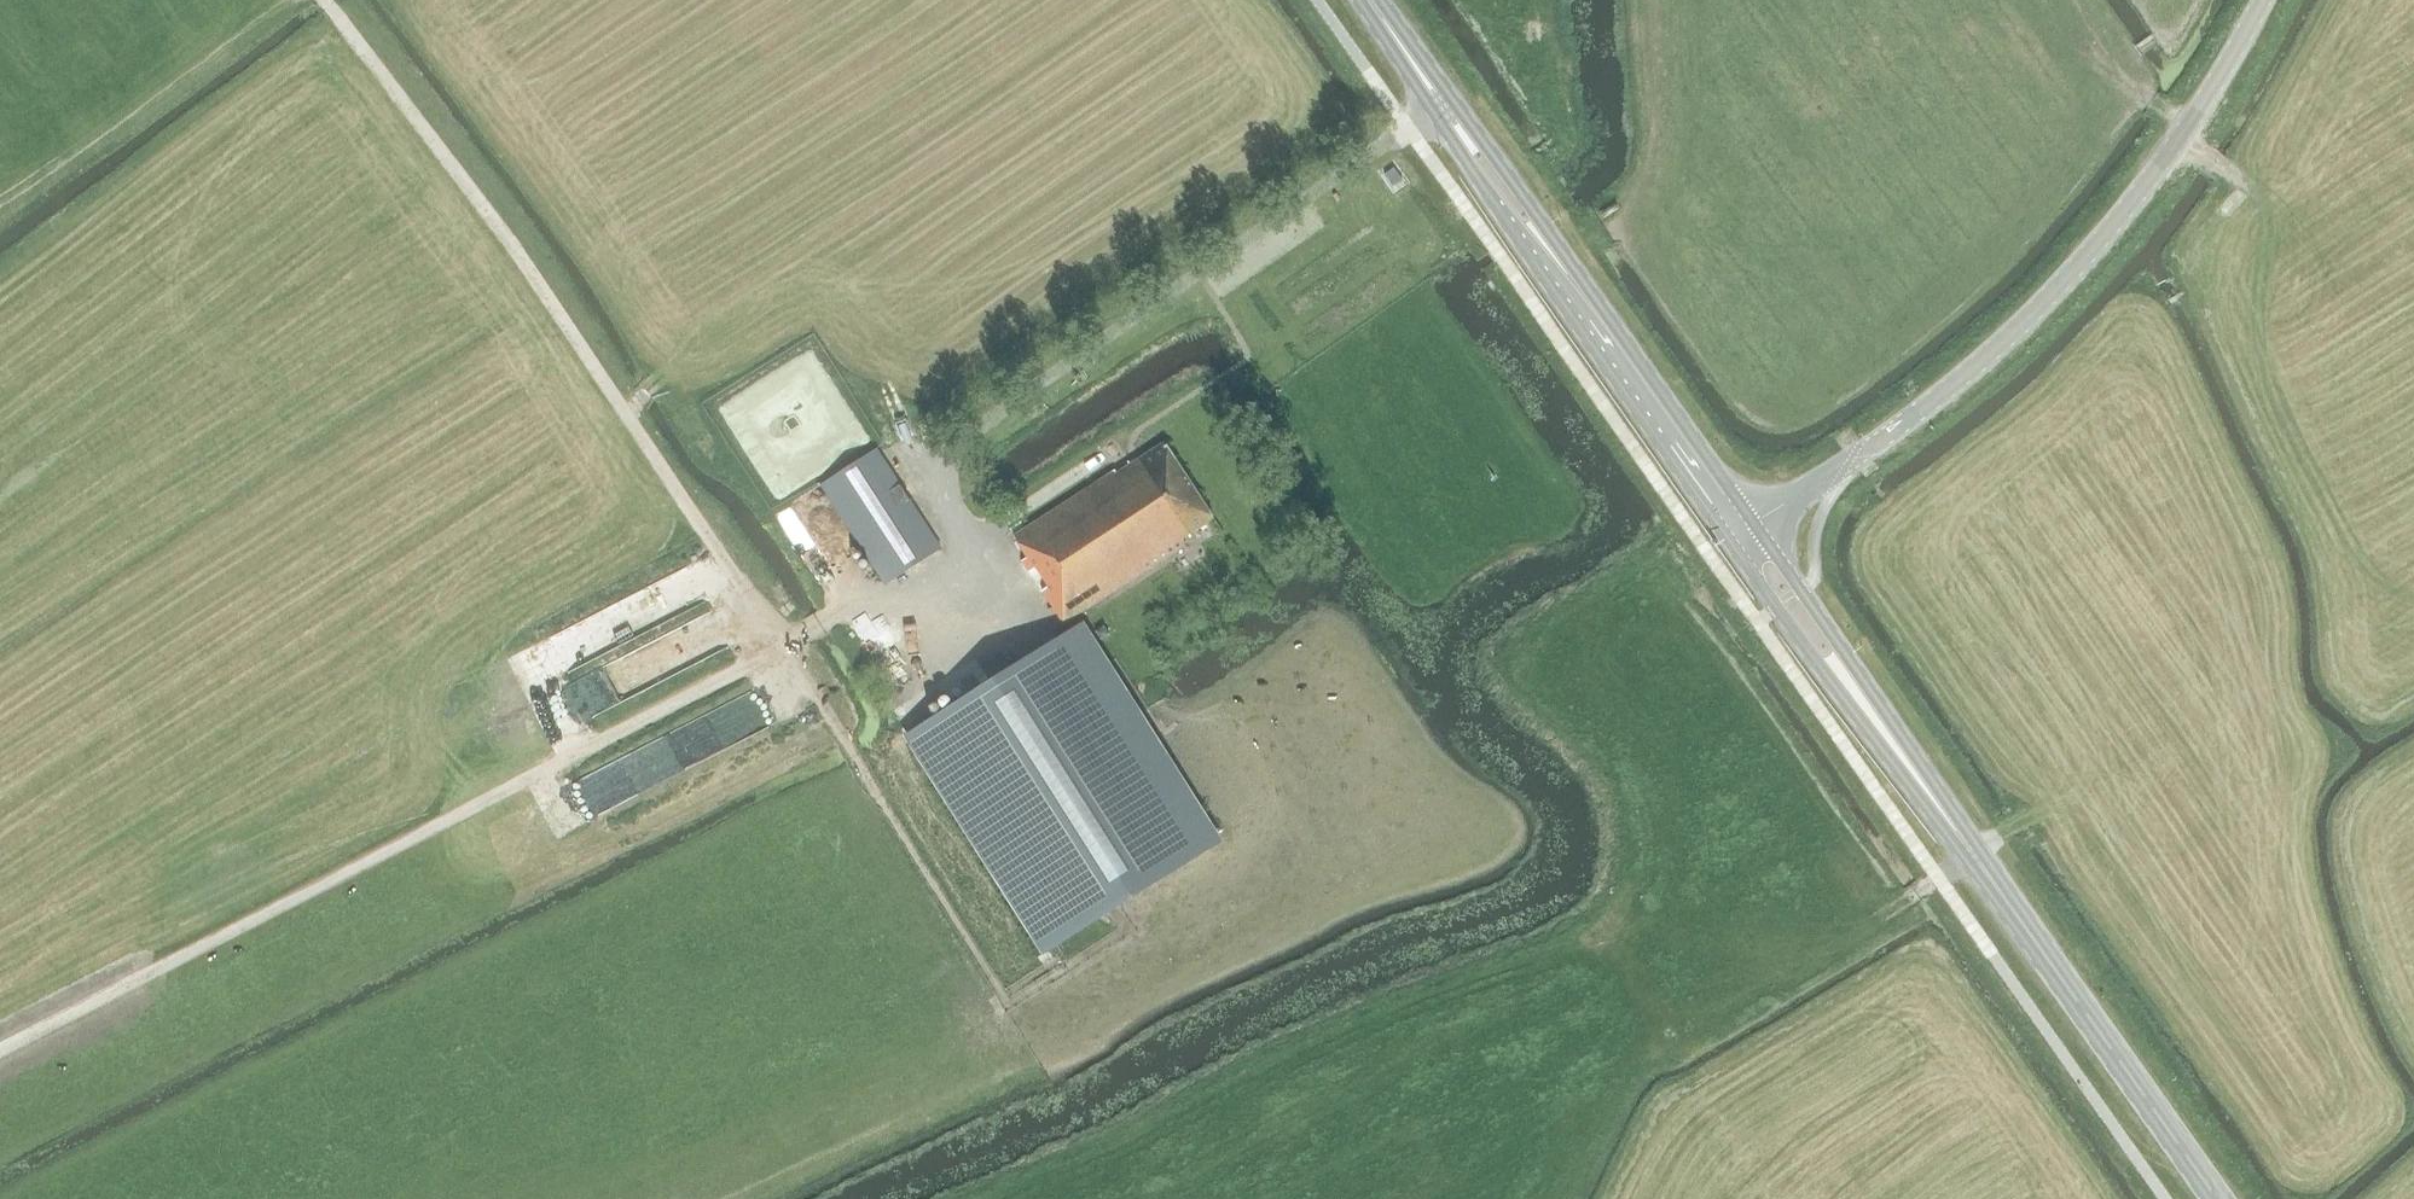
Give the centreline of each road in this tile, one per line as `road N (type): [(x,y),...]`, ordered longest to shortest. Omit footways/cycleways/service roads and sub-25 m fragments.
road 1 (track): [(848,608),(0,1051)]
road 2 (track): [(774,647),(721,556),(324,0)]
road 3 (tertiary): [(1754,524),(1939,395),(2063,281),(2188,125),(2262,0)]
road 4 (primary): [(1754,524),(1413,43),(1392,31)]
road 5 (primary): [(1392,31),(1396,54),(1729,540)]
road 6 (track): [(789,640),(1004,1000),(1128,930)]
road 7 (primary): [(2217,1198),(1956,830)]
road 8 (primary): [(1729,540),(1935,818),(1956,830)]
road 9 (primary): [(1956,830),(1952,808),(1754,524)]

